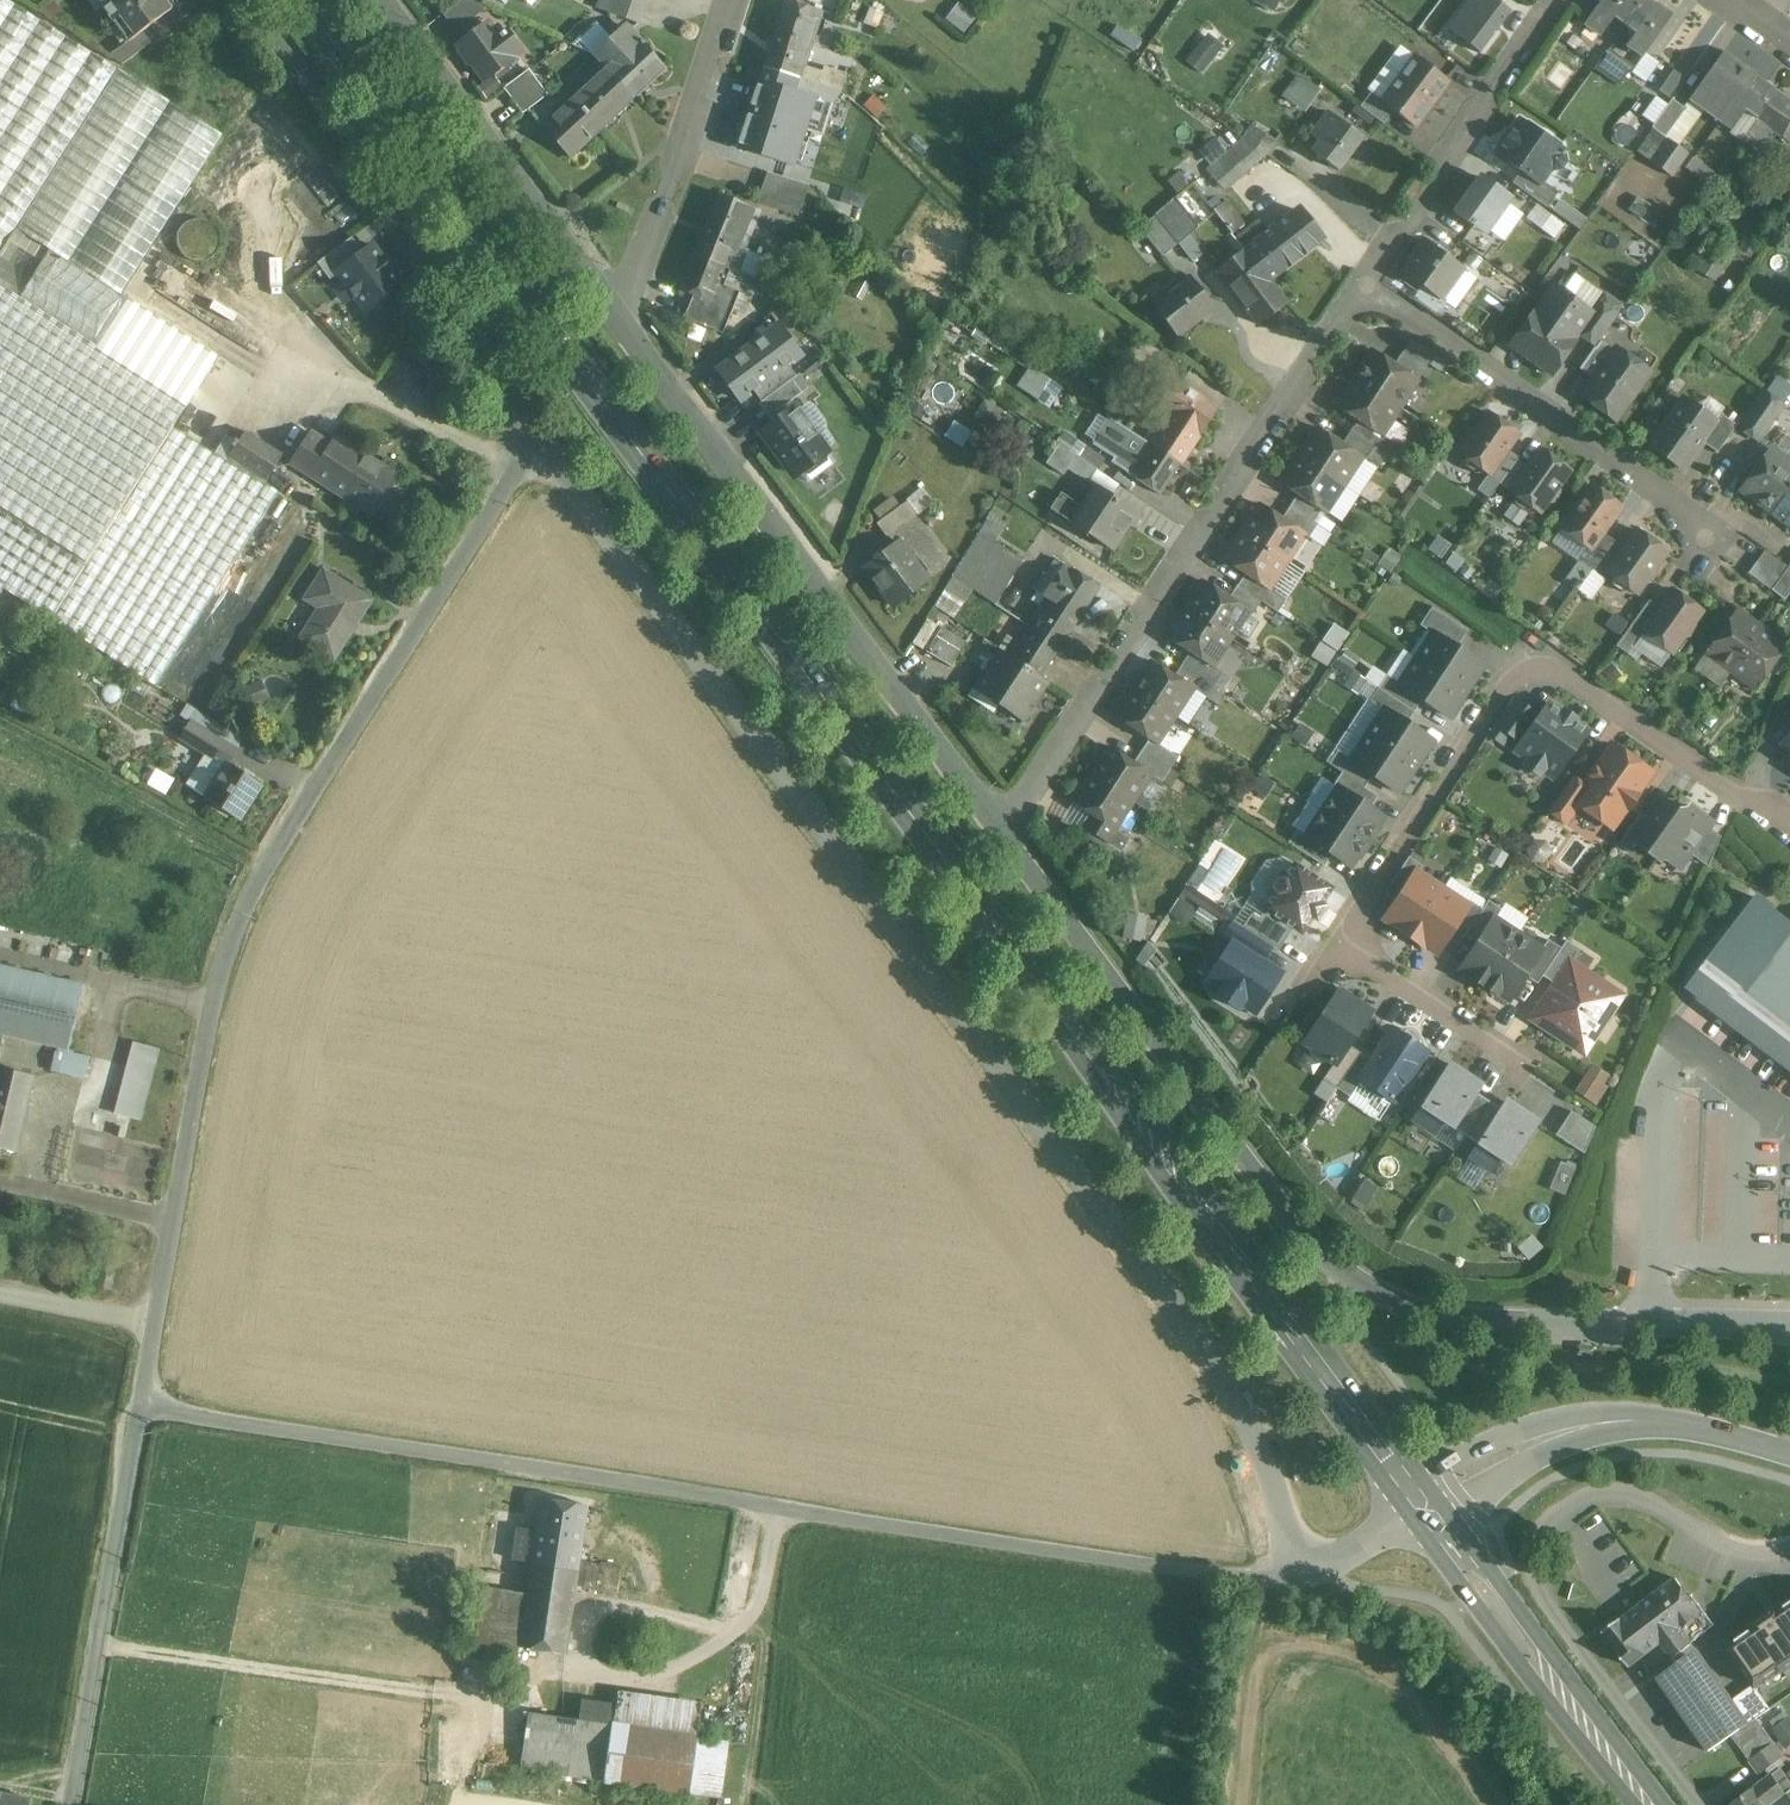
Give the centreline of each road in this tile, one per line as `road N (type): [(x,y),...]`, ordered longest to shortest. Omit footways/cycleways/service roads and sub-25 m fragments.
road 1 (primary): [(304,0),(1425,1511)]
road 2 (unclassified): [(536,440),(1176,1310),(1248,1419),(1304,1576)]
road 3 (unclassified): [(1304,1576),(1182,1572),(148,1406)]
road 4 (unclassified): [(148,1406),(216,997),(260,880),(536,440)]
road 5 (residential): [(1789,1330),(1452,1316),(1369,1292),(1337,1271),(1015,818)]
road 6 (residential): [(1789,826),(1682,764),(1522,645),(1342,923),(1513,1059)]
road 7 (residential): [(1015,818),(612,302)]
road 8 (residential): [(1015,818),(1368,292)]
road 9 (residential): [(1789,1554),(1722,1546),(1677,1513),(1623,1498),(1579,1506),(1547,1535),(1540,1553),(1549,1594),(1570,1630),(1704,1804)]
road 10 (residential): [(536,440),(451,270),(249,0)]
road 11 (residential): [(1723,535),(1368,292)]
road 12 (unclassified): [(77,1804),(148,1406)]
road 13 (tertiary): [(1425,1511),(1454,1485),(1595,1428),(1690,1428),(1789,1453)]
road 14 (residential): [(612,302),(386,0)]
road 15 (primary): [(1646,1804),(1425,1511)]
road 16 (residential): [(1368,292),(1561,0)]
road 17 (residential): [(612,302),(690,136),(733,0)]
road 18 (track): [(0,1291),(161,1328)]
road 19 (unclassified): [(1304,1576),(1425,1511)]

